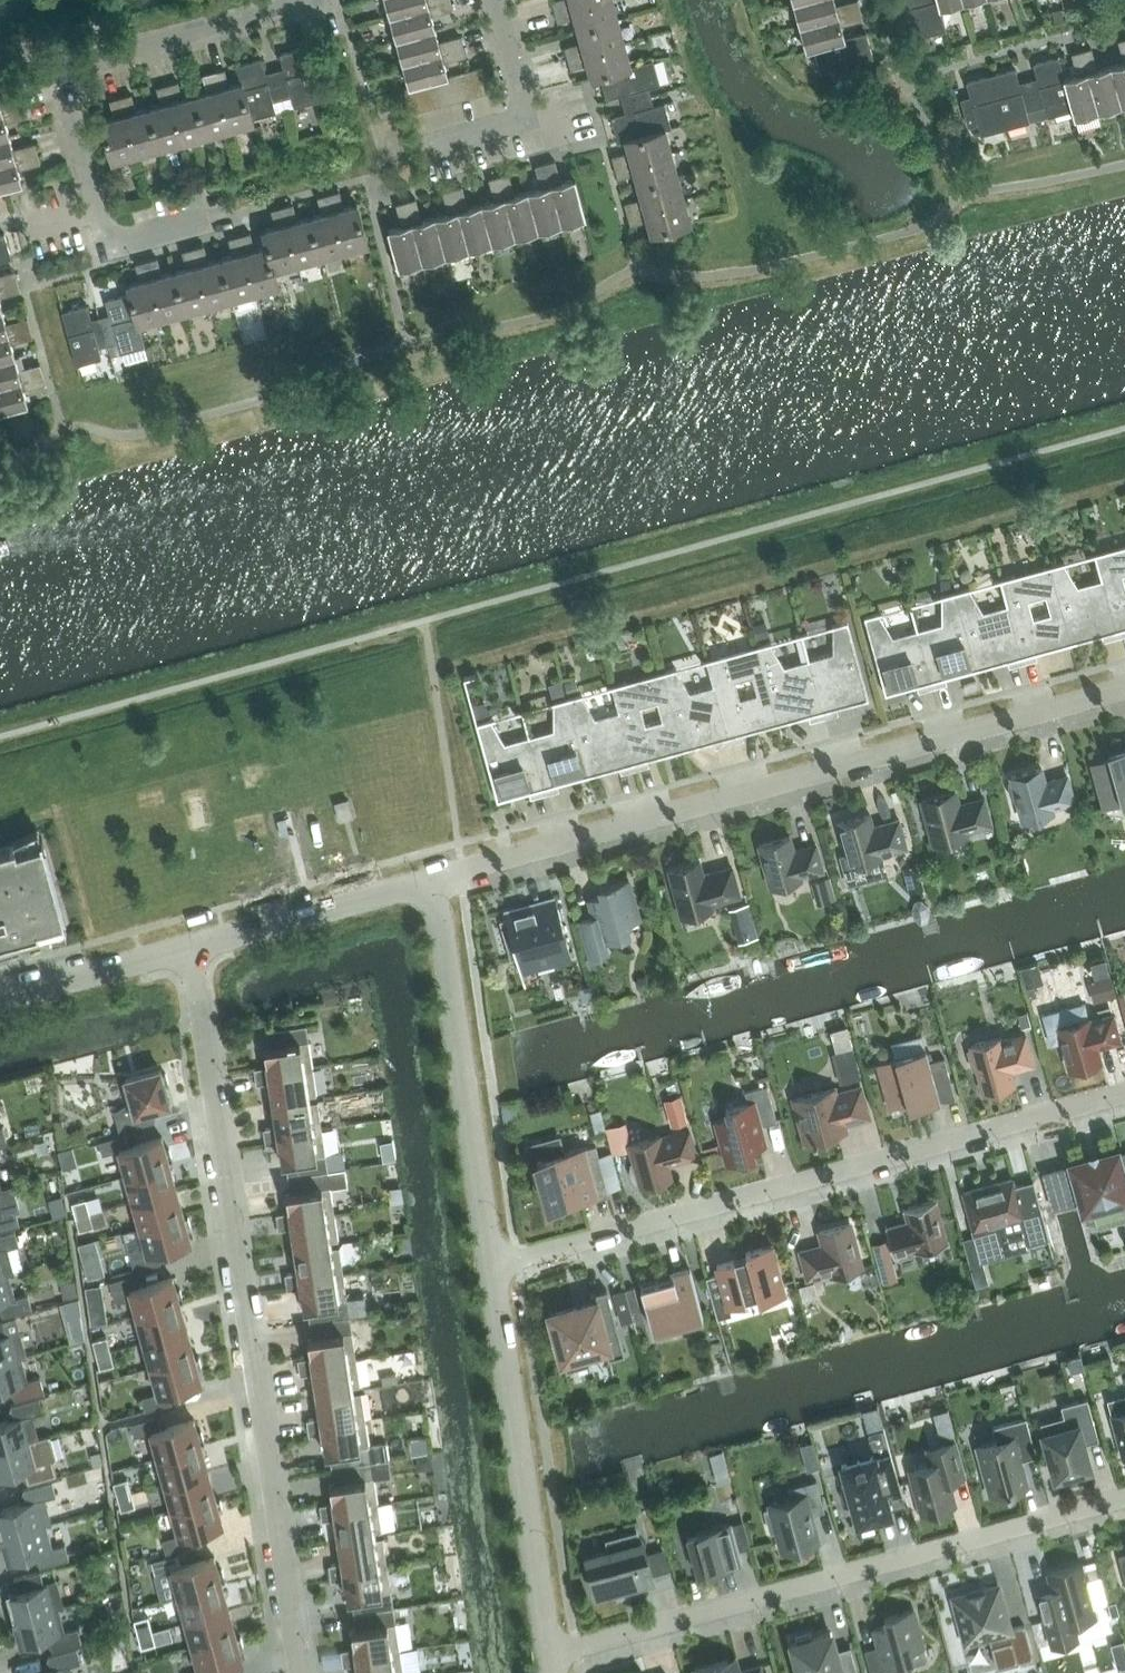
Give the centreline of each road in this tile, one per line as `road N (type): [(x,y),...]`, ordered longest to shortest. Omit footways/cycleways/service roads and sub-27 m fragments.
road 1 (residential): [(298,1672),(189,946)]
road 2 (residential): [(434,881),(1124,687)]
road 3 (residential): [(491,1265),(1124,1092)]
road 4 (residential): [(549,1655),(1124,1497)]
road 5 (residential): [(196,222),(109,247),(69,79),(84,61),(308,0)]
road 6 (unclassified): [(549,1655),(491,1265)]
road 7 (unclassified): [(491,1265),(434,881)]
road 8 (unclassified): [(189,946),(434,881)]
road 9 (unclassified): [(0,998),(189,946)]
road 10 (residential): [(528,117),(495,0)]

